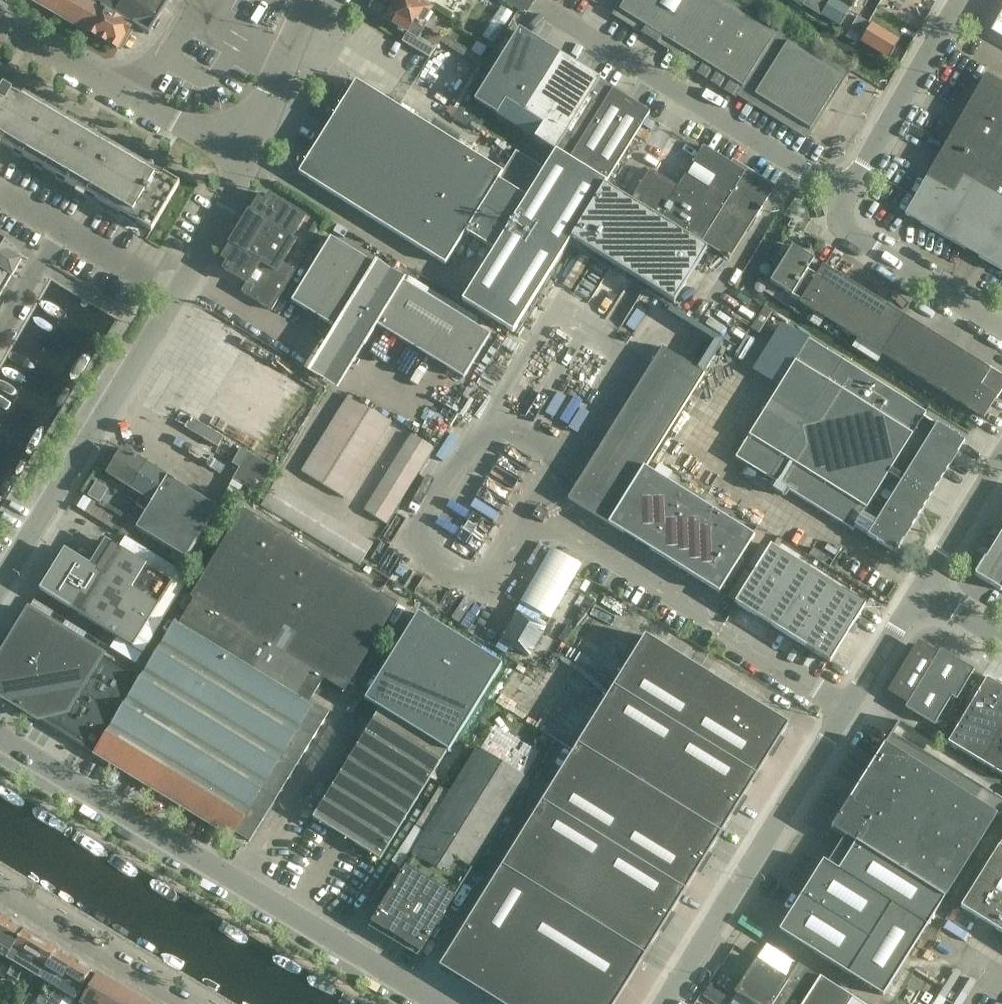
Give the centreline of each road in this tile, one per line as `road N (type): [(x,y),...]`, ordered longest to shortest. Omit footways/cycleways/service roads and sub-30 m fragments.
road 1 (unclassified): [(439,1003),(0,736)]
road 2 (unclassified): [(662,1003),(918,590)]
road 3 (unclassified): [(844,194),(536,4)]
road 4 (unclassified): [(0,585),(176,294)]
road 5 (residential): [(236,133),(206,135),(167,123),(0,20)]
road 6 (residential): [(176,294),(58,225),(0,329)]
road 7 (unclassified): [(1001,330),(833,229),(844,194)]
road 8 (unclassified): [(844,194),(884,139),(960,0)]
road 9 (residential): [(180,1003),(0,893)]
road 10 (residential): [(176,294),(235,190),(236,133)]
road 11 (unclassified): [(918,590),(1001,452)]
road 12 (residential): [(236,133),(266,102),(309,0)]

